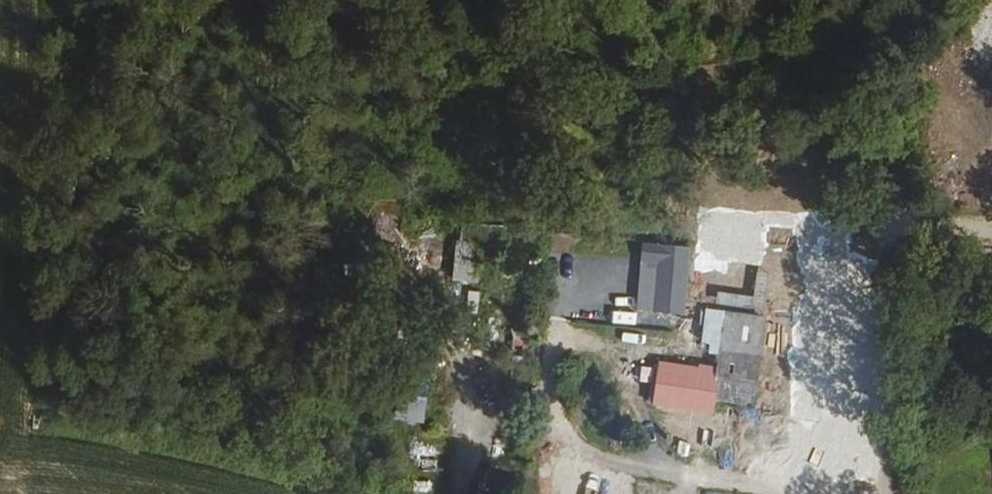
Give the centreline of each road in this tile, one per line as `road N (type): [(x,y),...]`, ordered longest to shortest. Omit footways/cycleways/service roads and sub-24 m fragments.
road 1 (track): [(880,493),(902,232),(991,238)]

